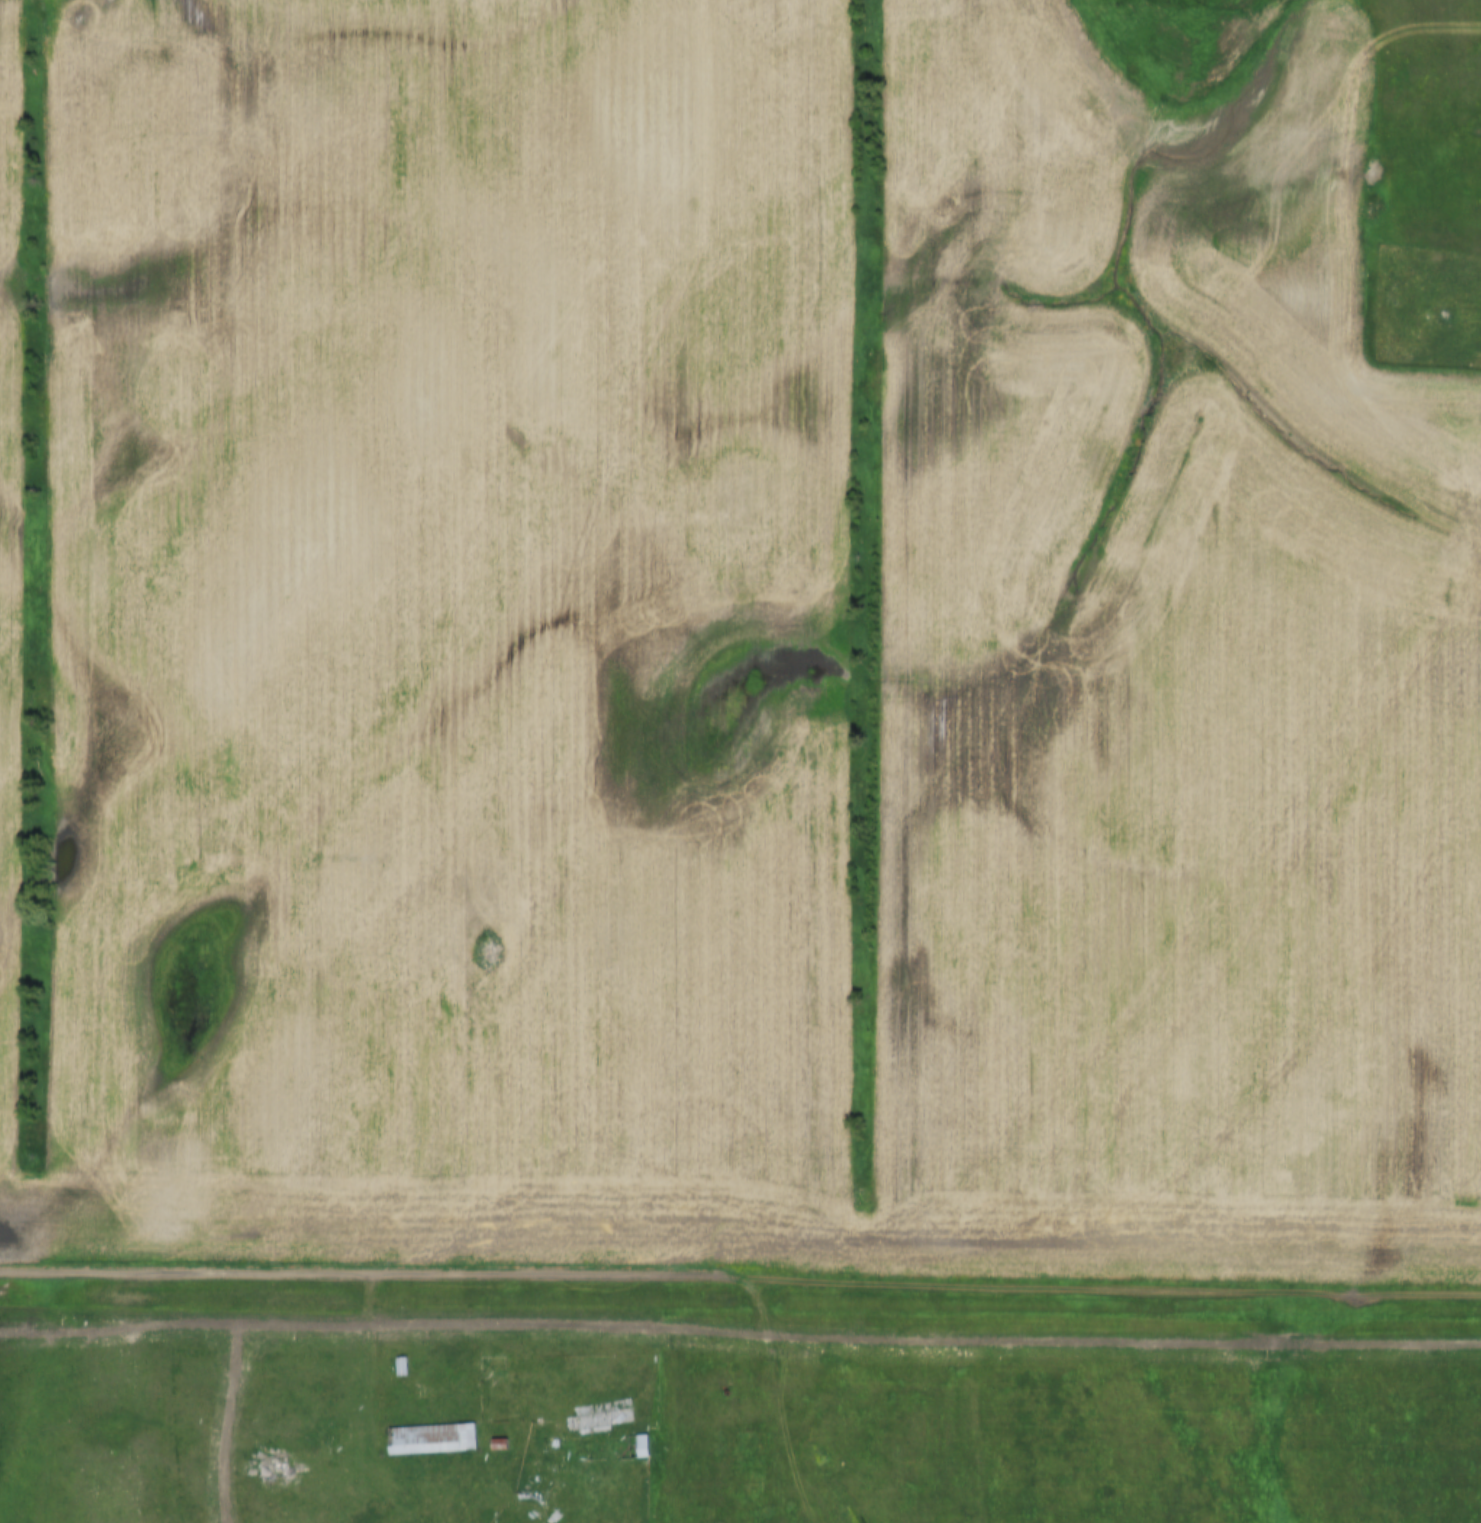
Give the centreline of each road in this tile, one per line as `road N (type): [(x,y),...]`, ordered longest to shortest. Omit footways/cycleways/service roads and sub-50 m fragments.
road 1 (track): [(752,1281),(1480,1290)]

